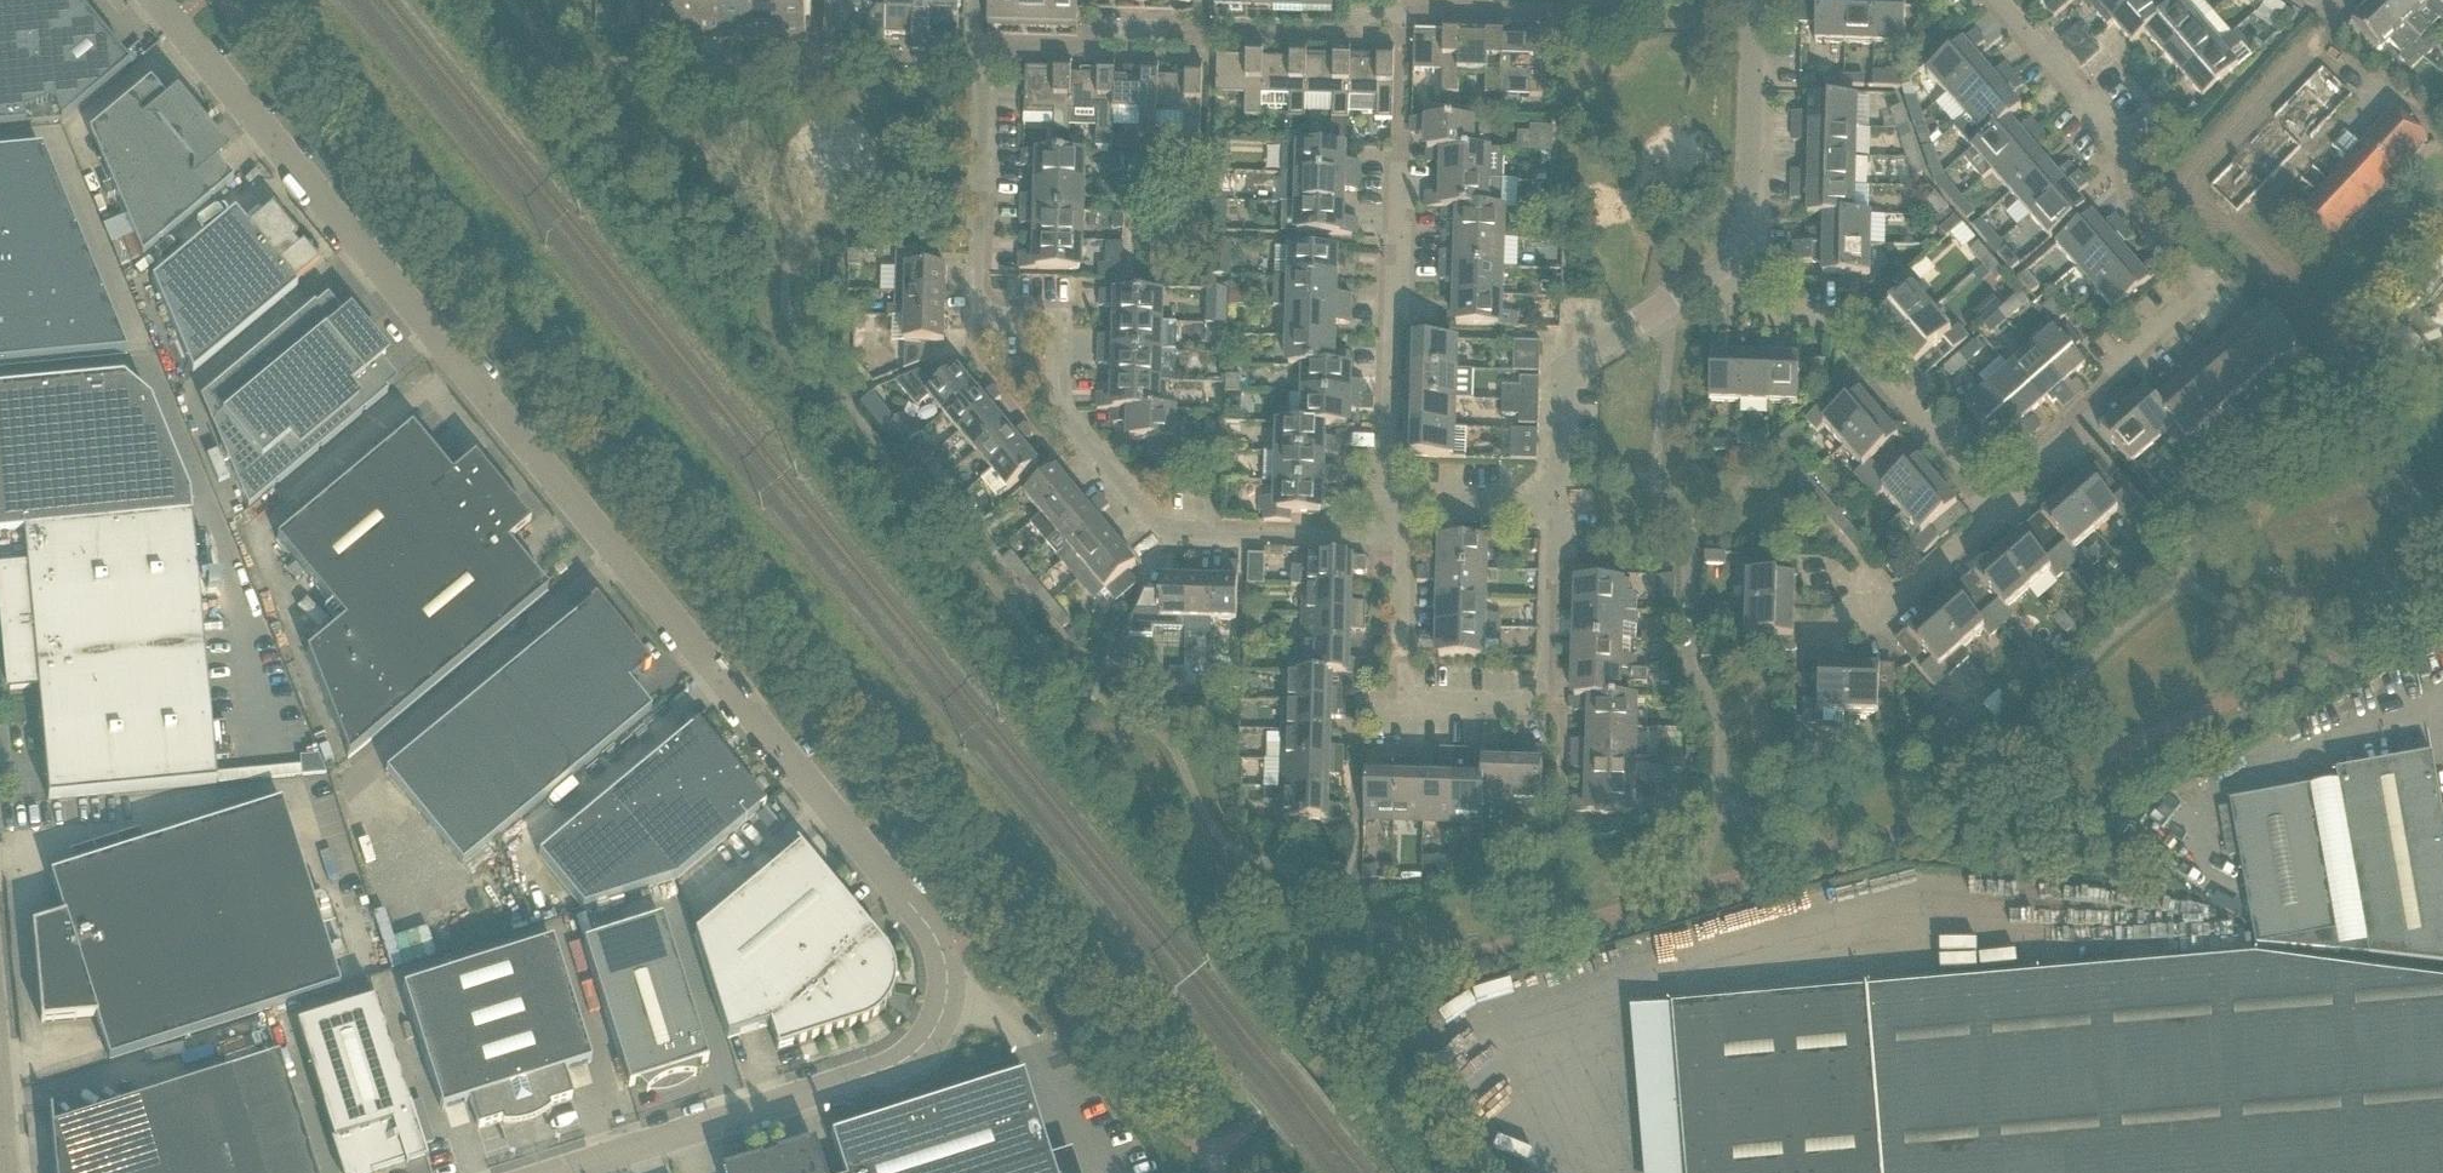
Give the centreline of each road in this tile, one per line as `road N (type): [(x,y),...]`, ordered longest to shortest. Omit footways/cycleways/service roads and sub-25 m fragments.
road 1 (unclassified): [(154,0),(935,938),(947,963),(949,1000),(915,1058),(571,1172)]
road 2 (residential): [(1396,540),(1158,533),(1058,404),(1058,321),(981,319),(979,49)]
road 3 (residential): [(1997,508),(2207,286),(2134,207),(2118,134),(2004,0)]
road 4 (residential): [(979,49),(1406,17),(1604,12),(1614,0)]
road 5 (residential): [(1394,500),(1558,505),(1562,370),(1734,249)]
road 6 (residential): [(1997,508),(1855,333),(1770,288),(1734,249)]
road 7 (residential): [(1394,500),(1401,158)]
road 8 (residential): [(1546,712),(1400,707),(1396,540)]
road 9 (residential): [(1734,249),(1748,213),(1749,0)]
road 10 (residential): [(1859,589),(1906,589),(1997,508)]
road 11 (residential): [(2332,324),(2442,211)]

